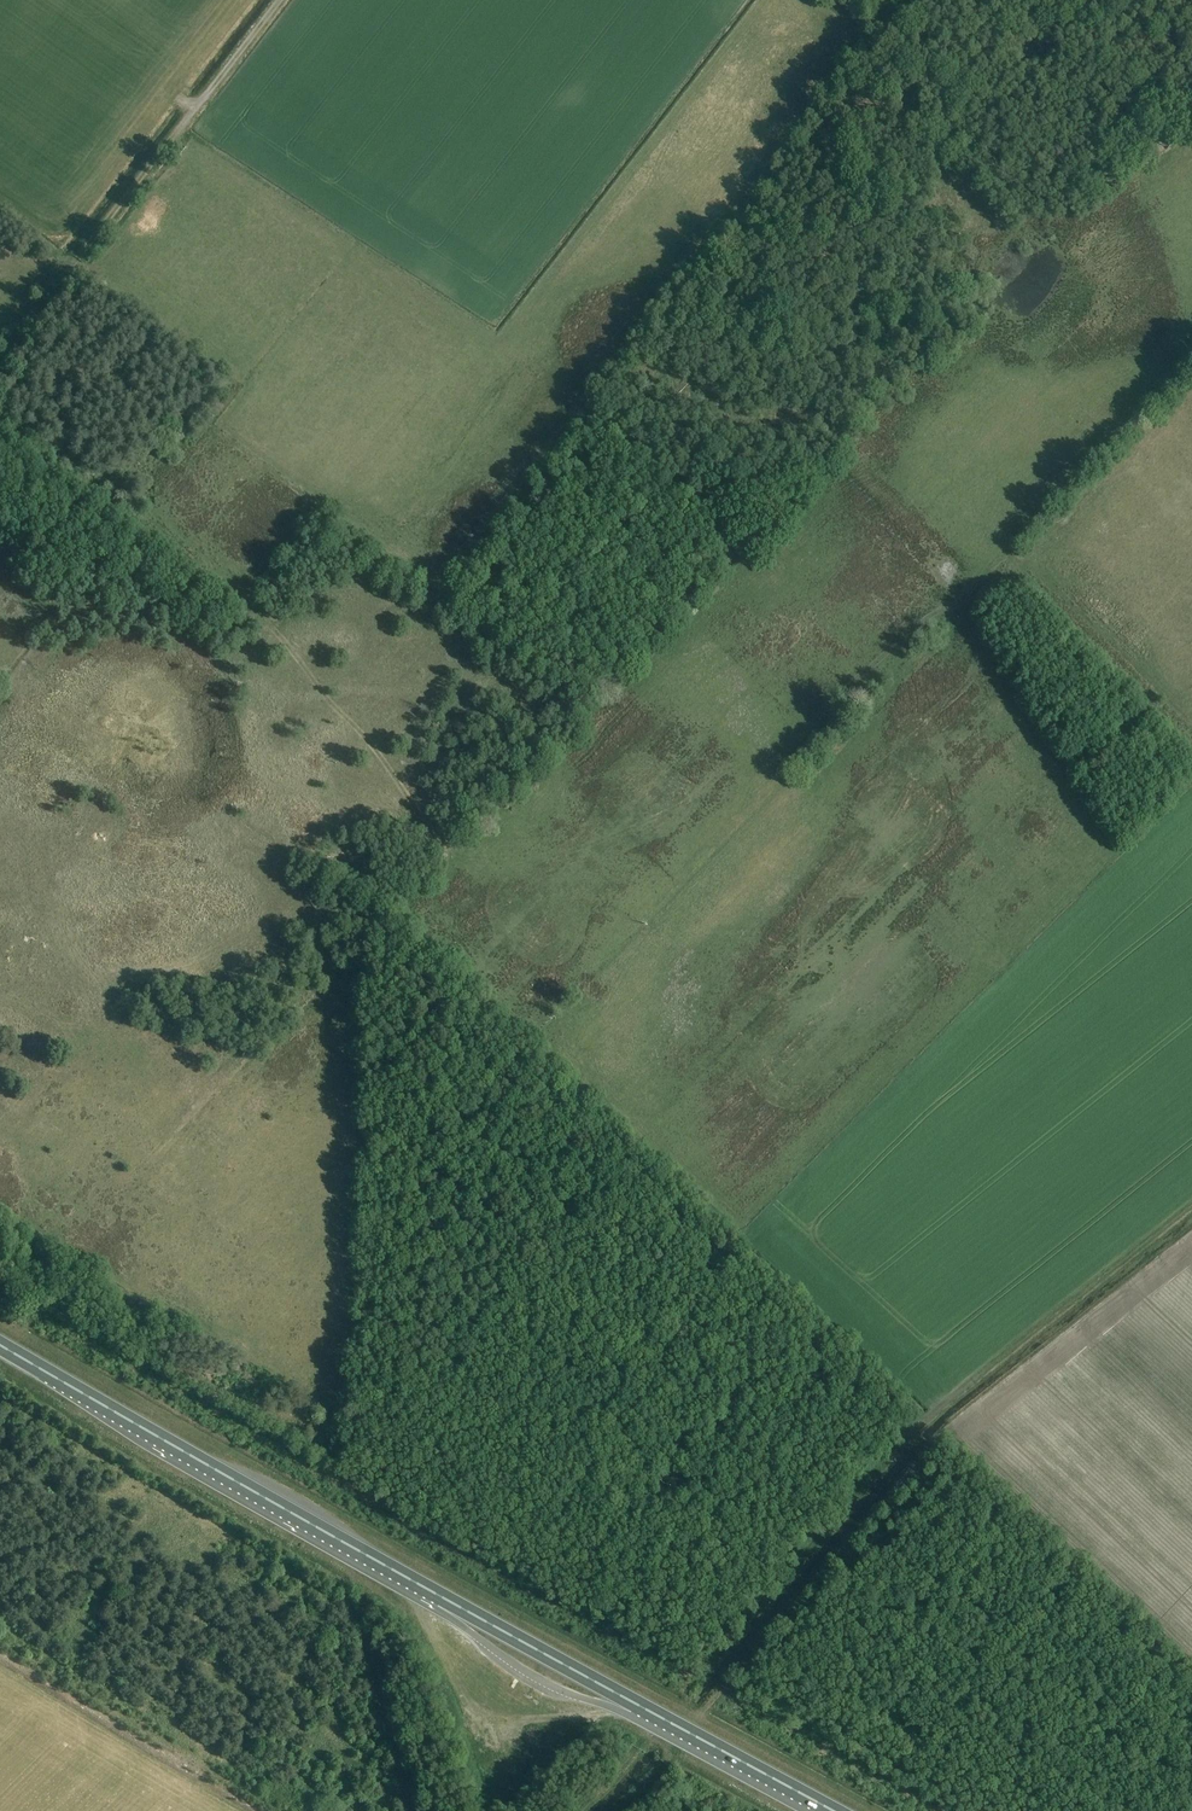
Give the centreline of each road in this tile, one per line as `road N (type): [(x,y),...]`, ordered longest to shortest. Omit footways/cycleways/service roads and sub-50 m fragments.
road 1 (trunk): [(417,1584),(0,1346)]
road 2 (track): [(180,126),(0,360)]
road 3 (trunk): [(658,1717),(417,1584)]
road 4 (trunk): [(834,1810),(658,1717)]

